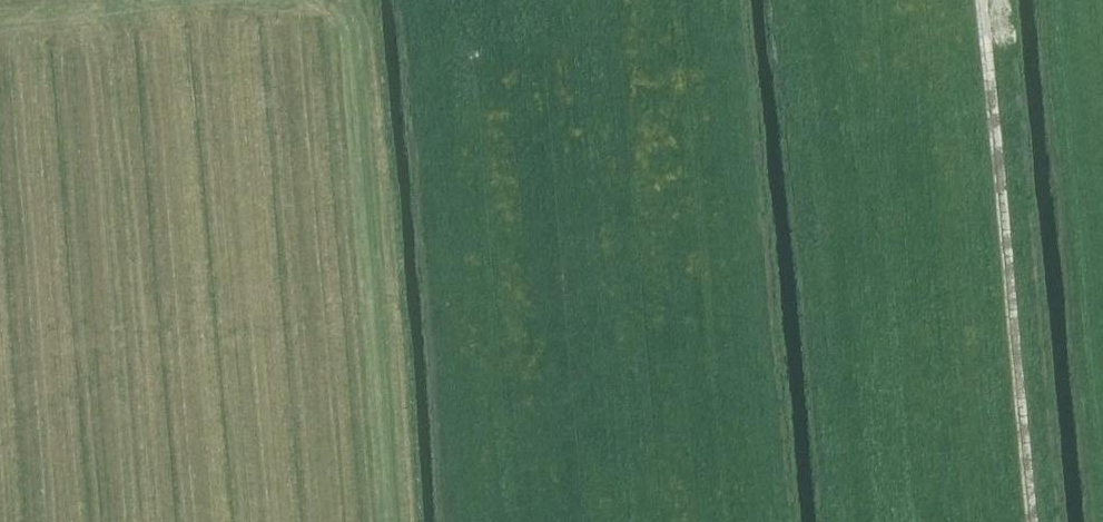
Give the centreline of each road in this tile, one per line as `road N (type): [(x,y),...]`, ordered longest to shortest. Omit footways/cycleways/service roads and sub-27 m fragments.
road 1 (track): [(981,0),(1033,521)]
road 2 (track): [(396,521),(348,0)]

